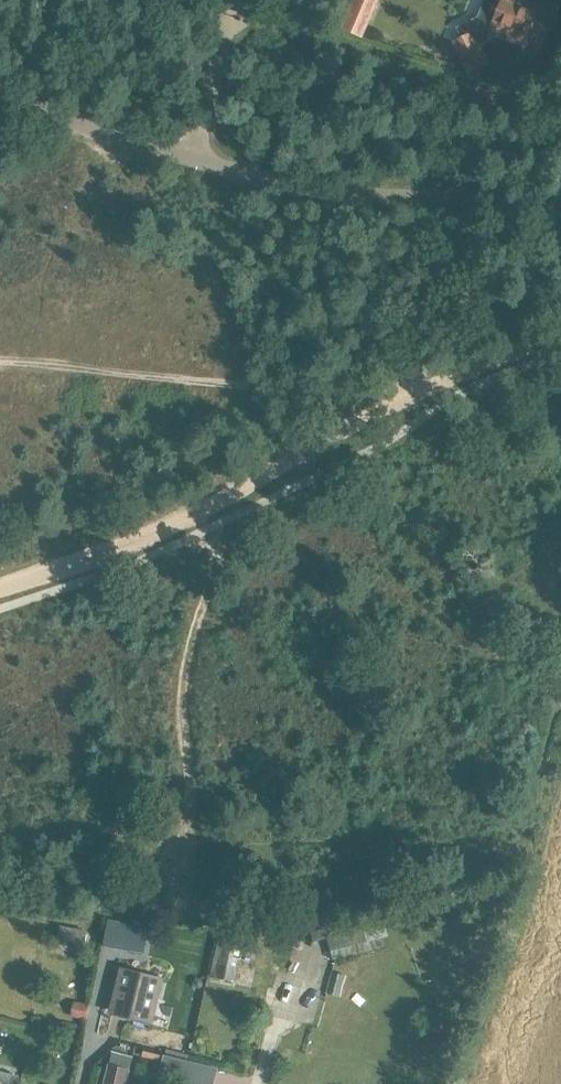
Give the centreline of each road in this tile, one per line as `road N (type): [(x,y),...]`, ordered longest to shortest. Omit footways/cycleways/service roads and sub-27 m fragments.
road 1 (track): [(560,336),(401,398),(127,543),(0,587)]
road 2 (unclassified): [(560,206),(374,199),(201,159),(0,96)]
road 3 (track): [(184,894),(181,839),(193,788),(182,743),(182,673),(224,523),(217,501)]

